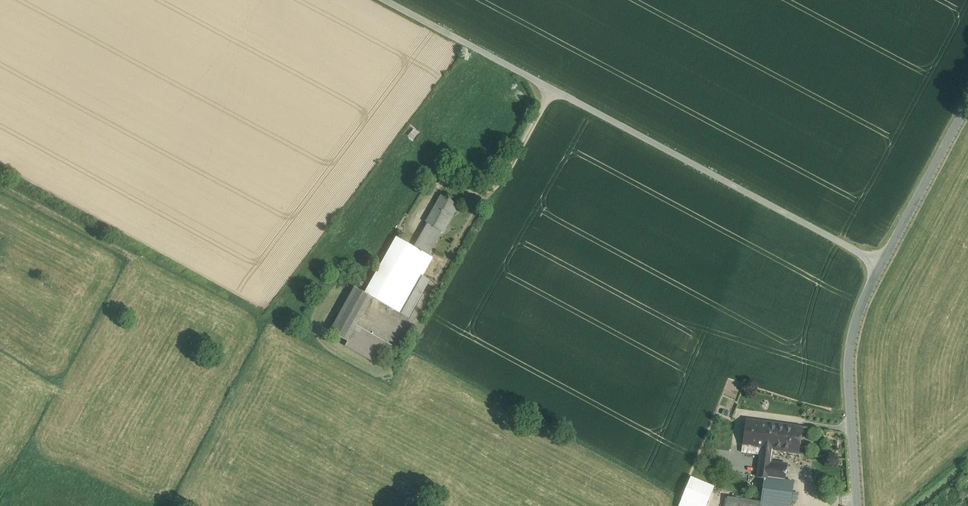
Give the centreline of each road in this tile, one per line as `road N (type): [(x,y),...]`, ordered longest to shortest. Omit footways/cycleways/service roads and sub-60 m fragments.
road 1 (unclassified): [(881,265),(392,0)]
road 2 (unclassified): [(881,265),(860,305),(847,365),(857,505)]
road 3 (unclassified): [(967,104),(881,265)]

